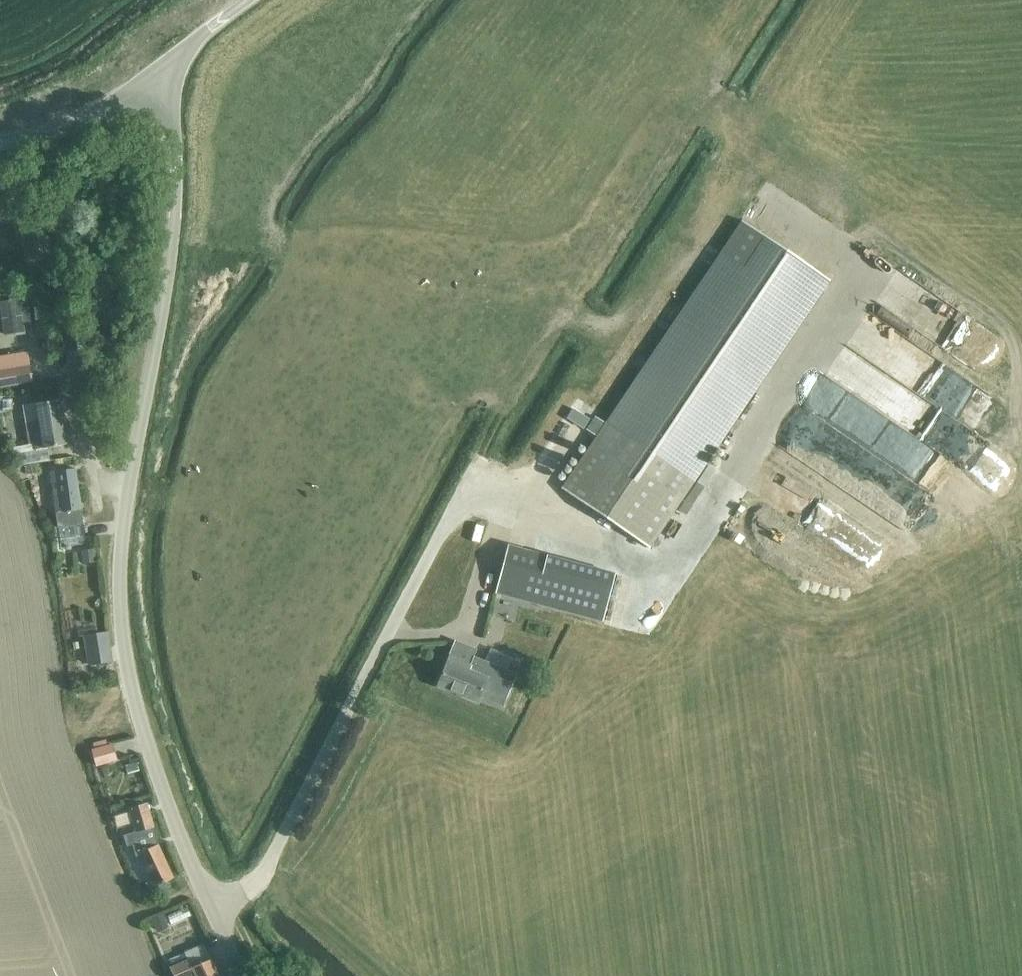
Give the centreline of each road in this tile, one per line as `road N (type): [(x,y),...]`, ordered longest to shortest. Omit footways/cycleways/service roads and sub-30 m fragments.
road 1 (tertiary): [(241,975),(175,824),(123,652),(120,557),(176,208),(178,149),(155,76)]
road 2 (unclassified): [(0,142),(96,116),(155,76)]
road 3 (tertiary): [(155,76),(253,0)]

